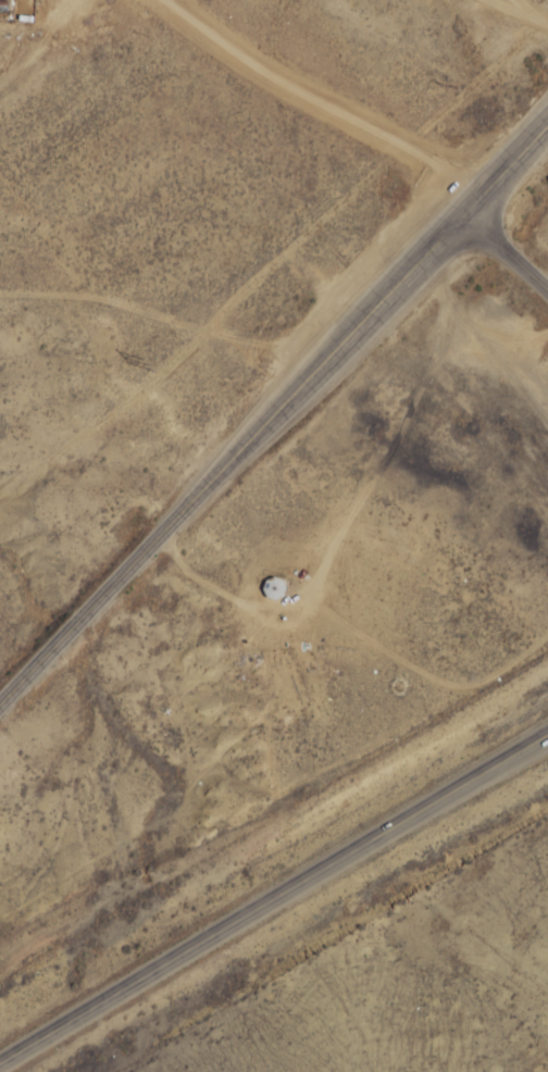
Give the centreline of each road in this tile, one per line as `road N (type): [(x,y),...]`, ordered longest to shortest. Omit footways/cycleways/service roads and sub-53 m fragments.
road 1 (secondary): [(465,214),(0,706)]
road 2 (primary): [(0,1061),(547,734)]
road 3 (secondary): [(547,123),(465,214)]

